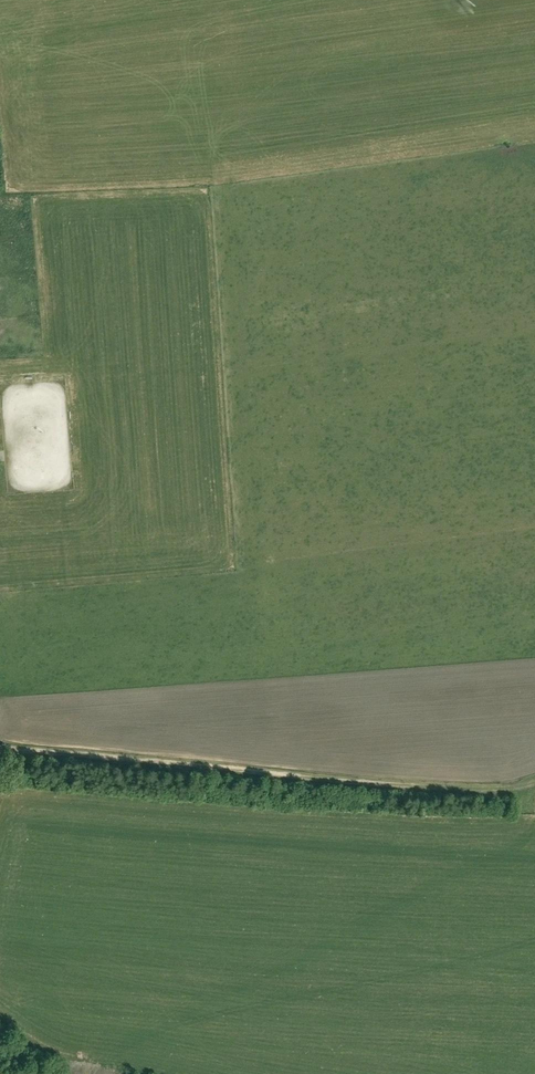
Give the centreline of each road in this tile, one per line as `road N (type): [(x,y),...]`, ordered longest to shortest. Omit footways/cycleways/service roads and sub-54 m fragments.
road 1 (track): [(0,748),(468,787),(534,782)]

